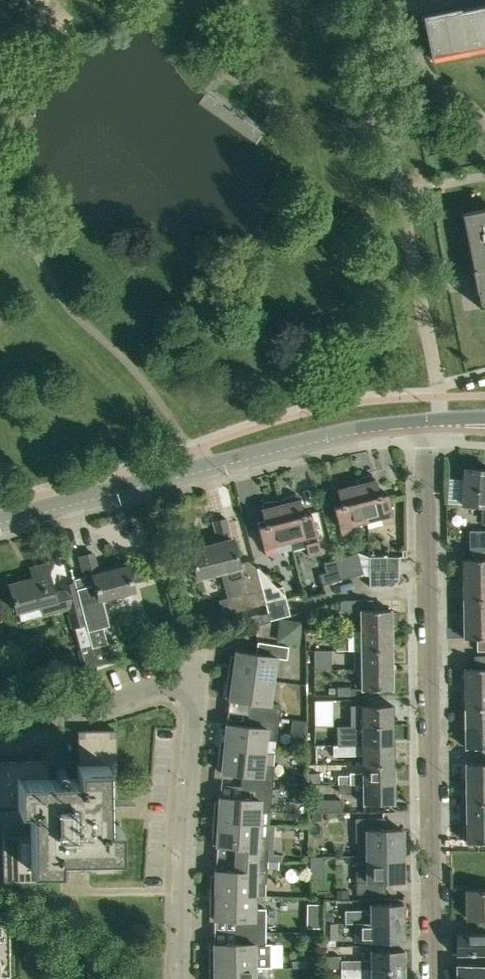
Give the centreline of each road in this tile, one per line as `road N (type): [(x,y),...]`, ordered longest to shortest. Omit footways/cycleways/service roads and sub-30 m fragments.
road 1 (residential): [(424,420),(431,978)]
road 2 (residential): [(183,978),(194,731),(189,684),(0,738)]
road 3 (primary): [(0,520),(356,430),(424,420)]

